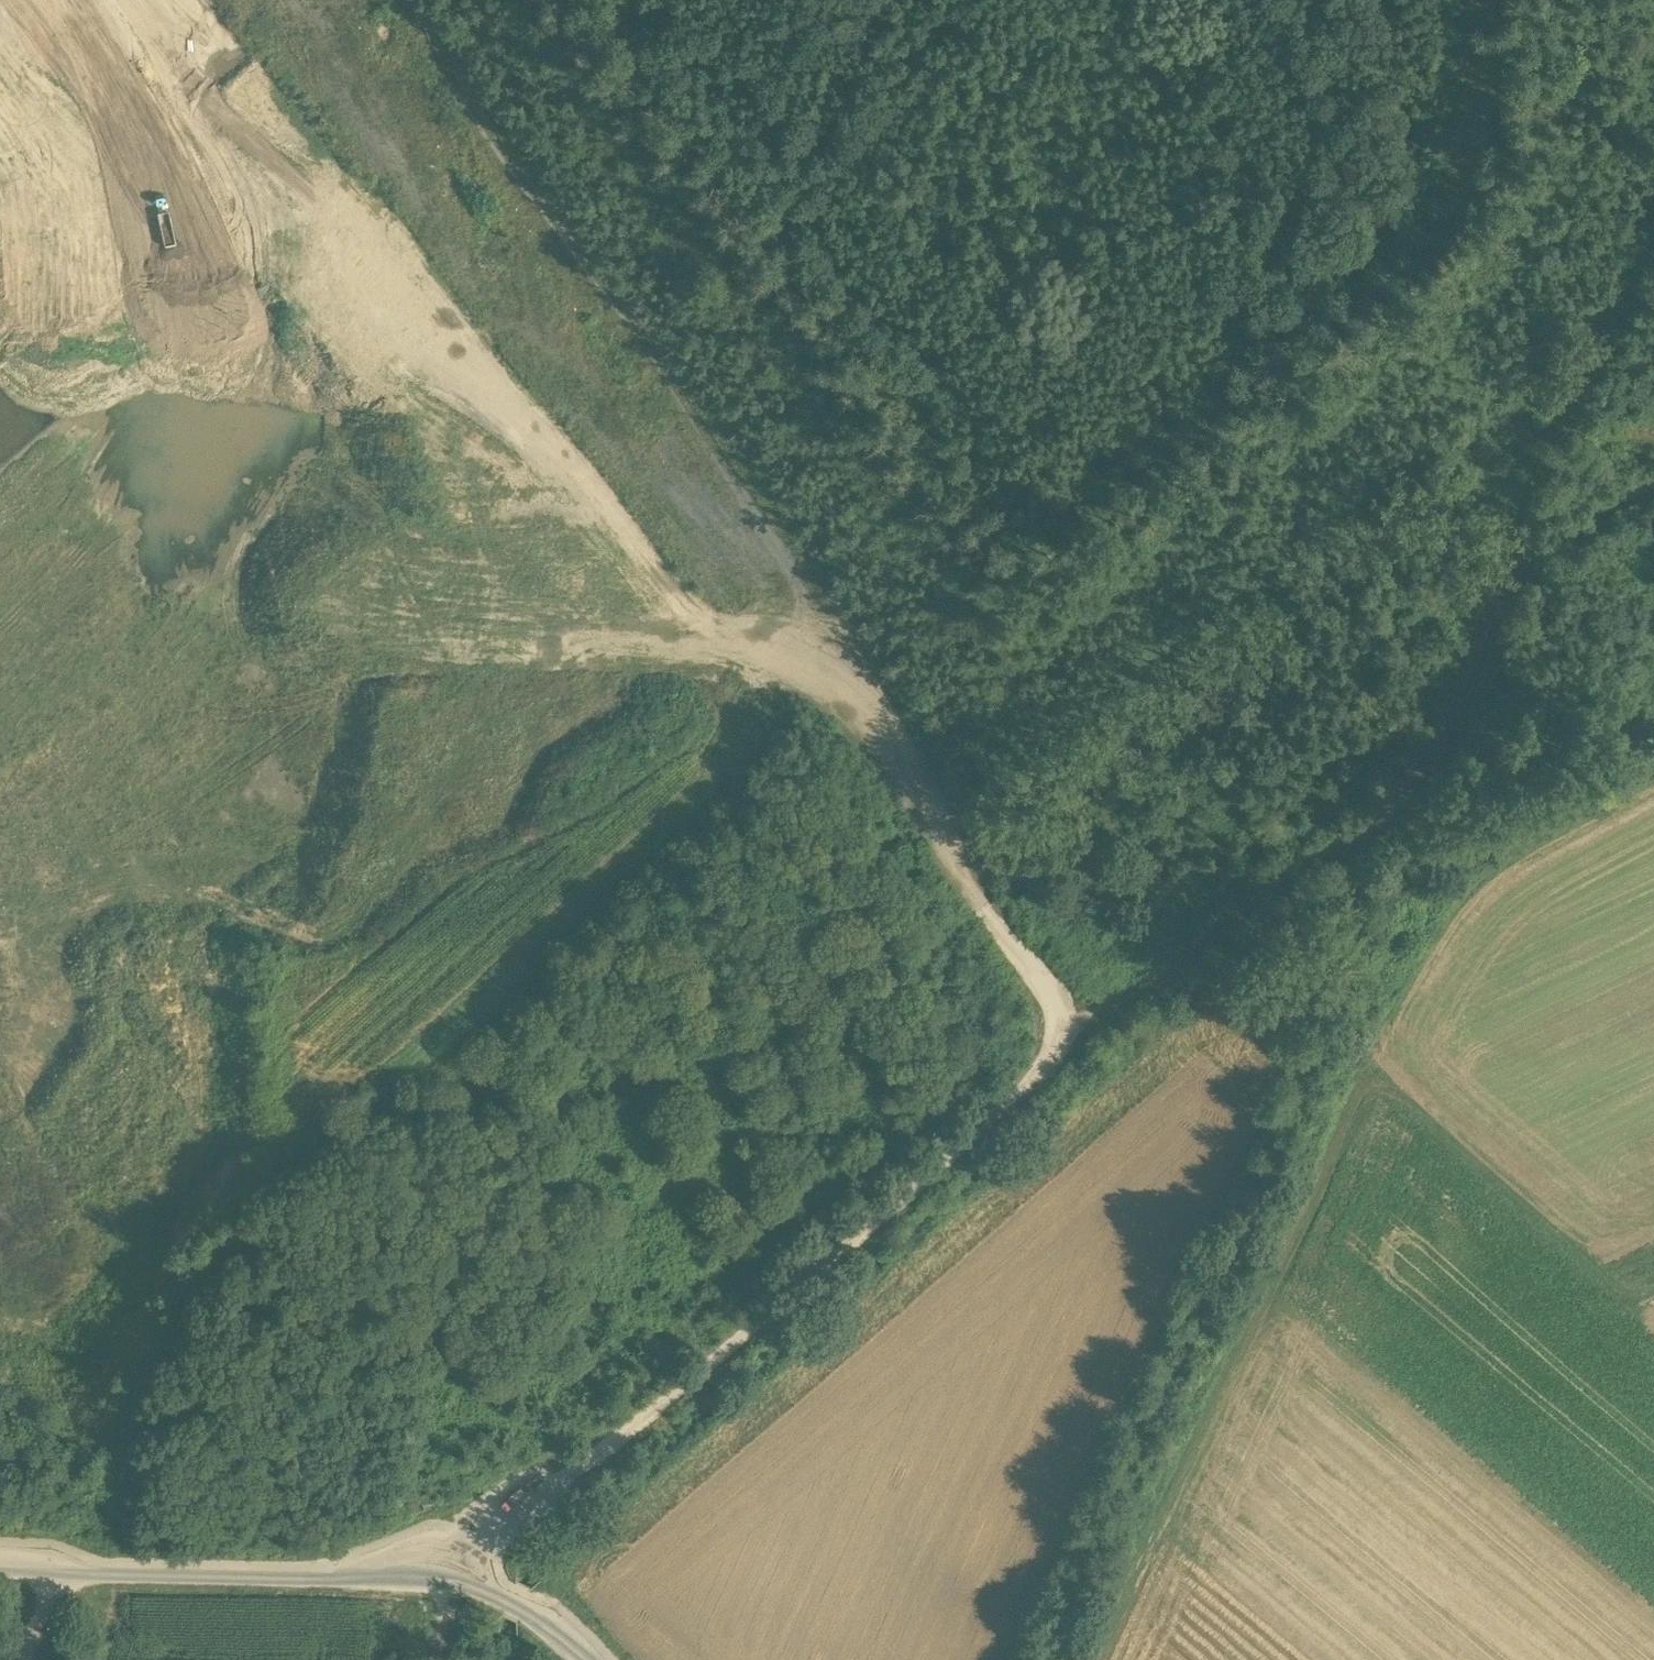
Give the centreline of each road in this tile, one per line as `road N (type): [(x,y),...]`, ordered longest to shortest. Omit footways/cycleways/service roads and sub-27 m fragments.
road 1 (track): [(438,1659),(455,1583),(496,1534),(656,1415),(842,1257),(1053,1066),(1067,1041),(1049,996),(847,697)]
road 2 (track): [(1653,187),(1545,443),(1495,606),(1446,729),(1407,795),(1344,860),(1067,1041)]
road 3 (track): [(1653,788),(1556,839),(1453,911),(1381,1010),(1083,1659)]
road 4 (track): [(299,0),(847,697)]
road 5 (track): [(1354,1068),(1377,1078),(1631,1303),(1653,1292)]

